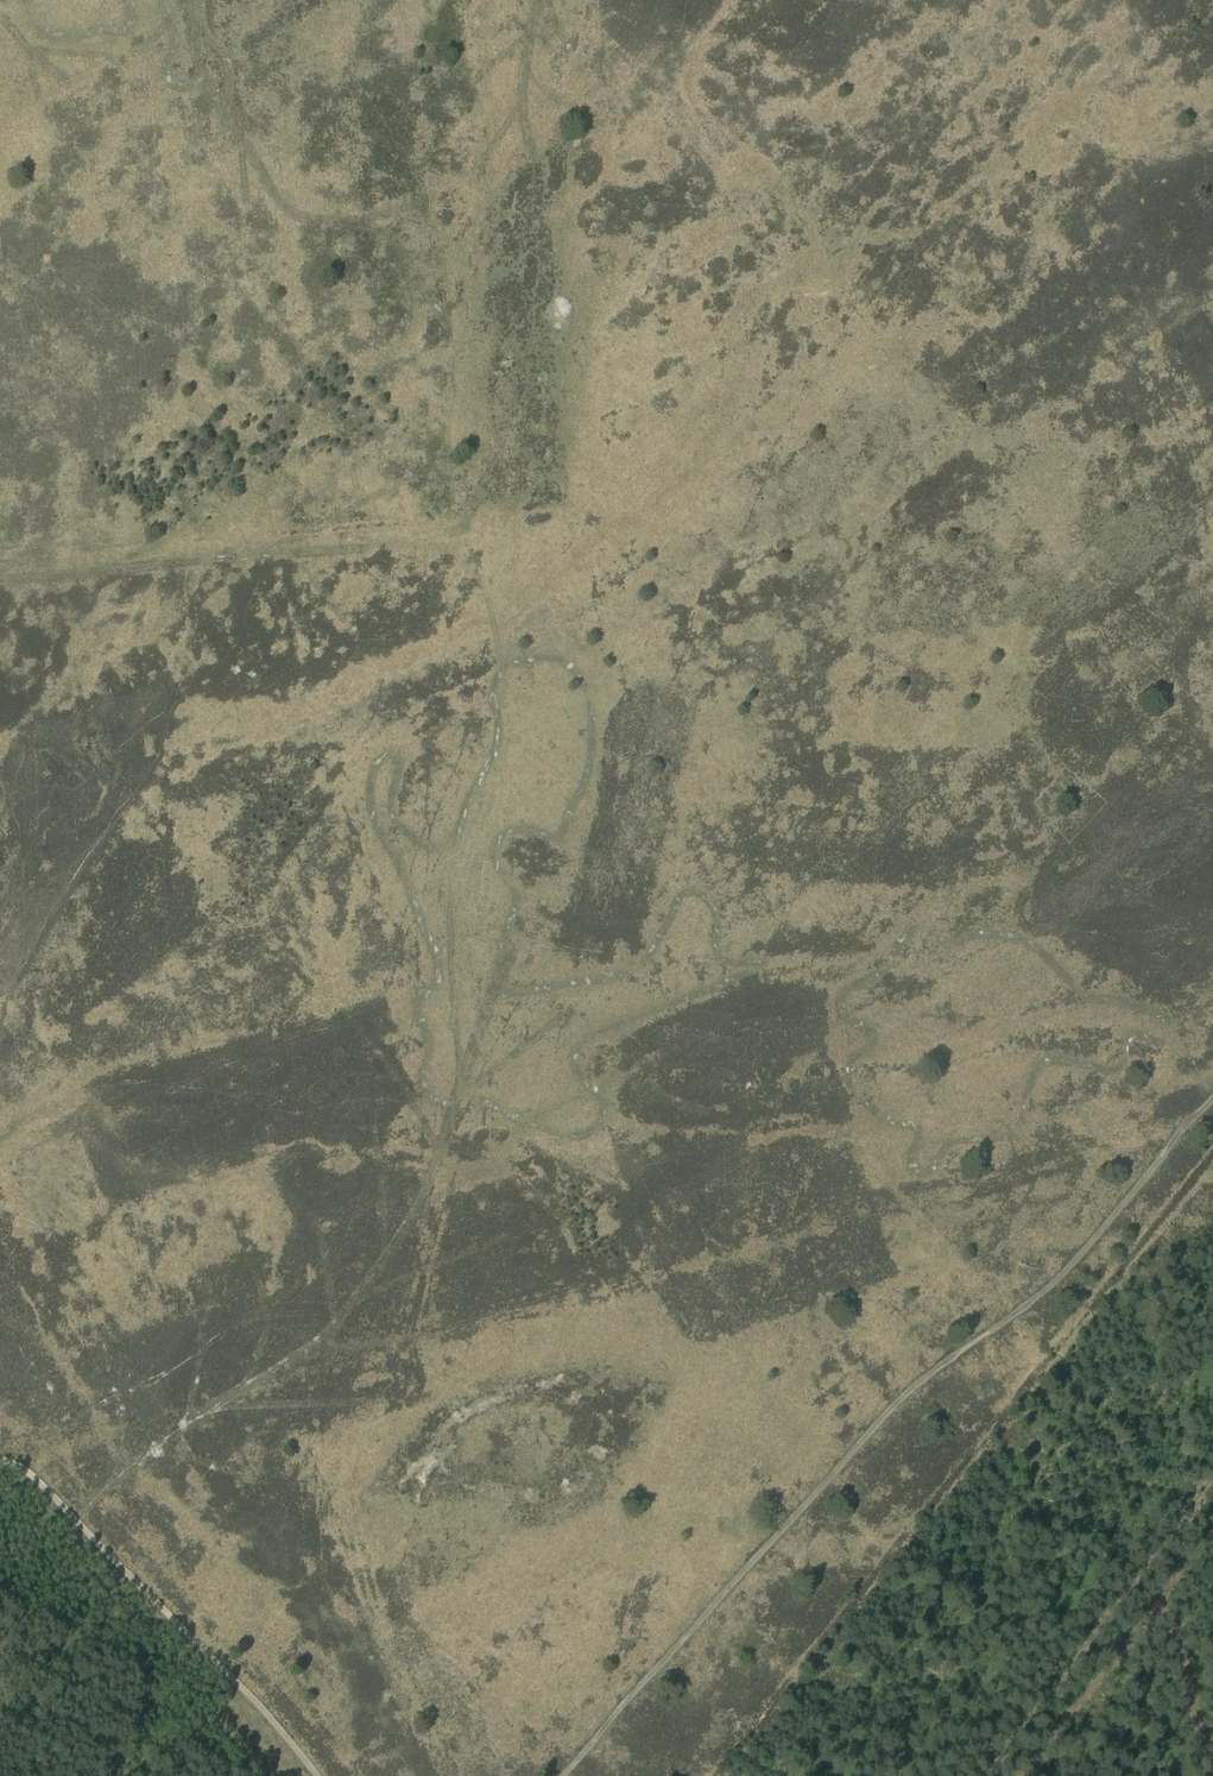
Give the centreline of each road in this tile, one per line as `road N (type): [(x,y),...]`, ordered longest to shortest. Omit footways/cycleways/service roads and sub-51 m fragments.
road 1 (track): [(0,1460),(27,1472),(265,1711),(318,1775)]
road 2 (track): [(980,1775),(1212,1479)]

